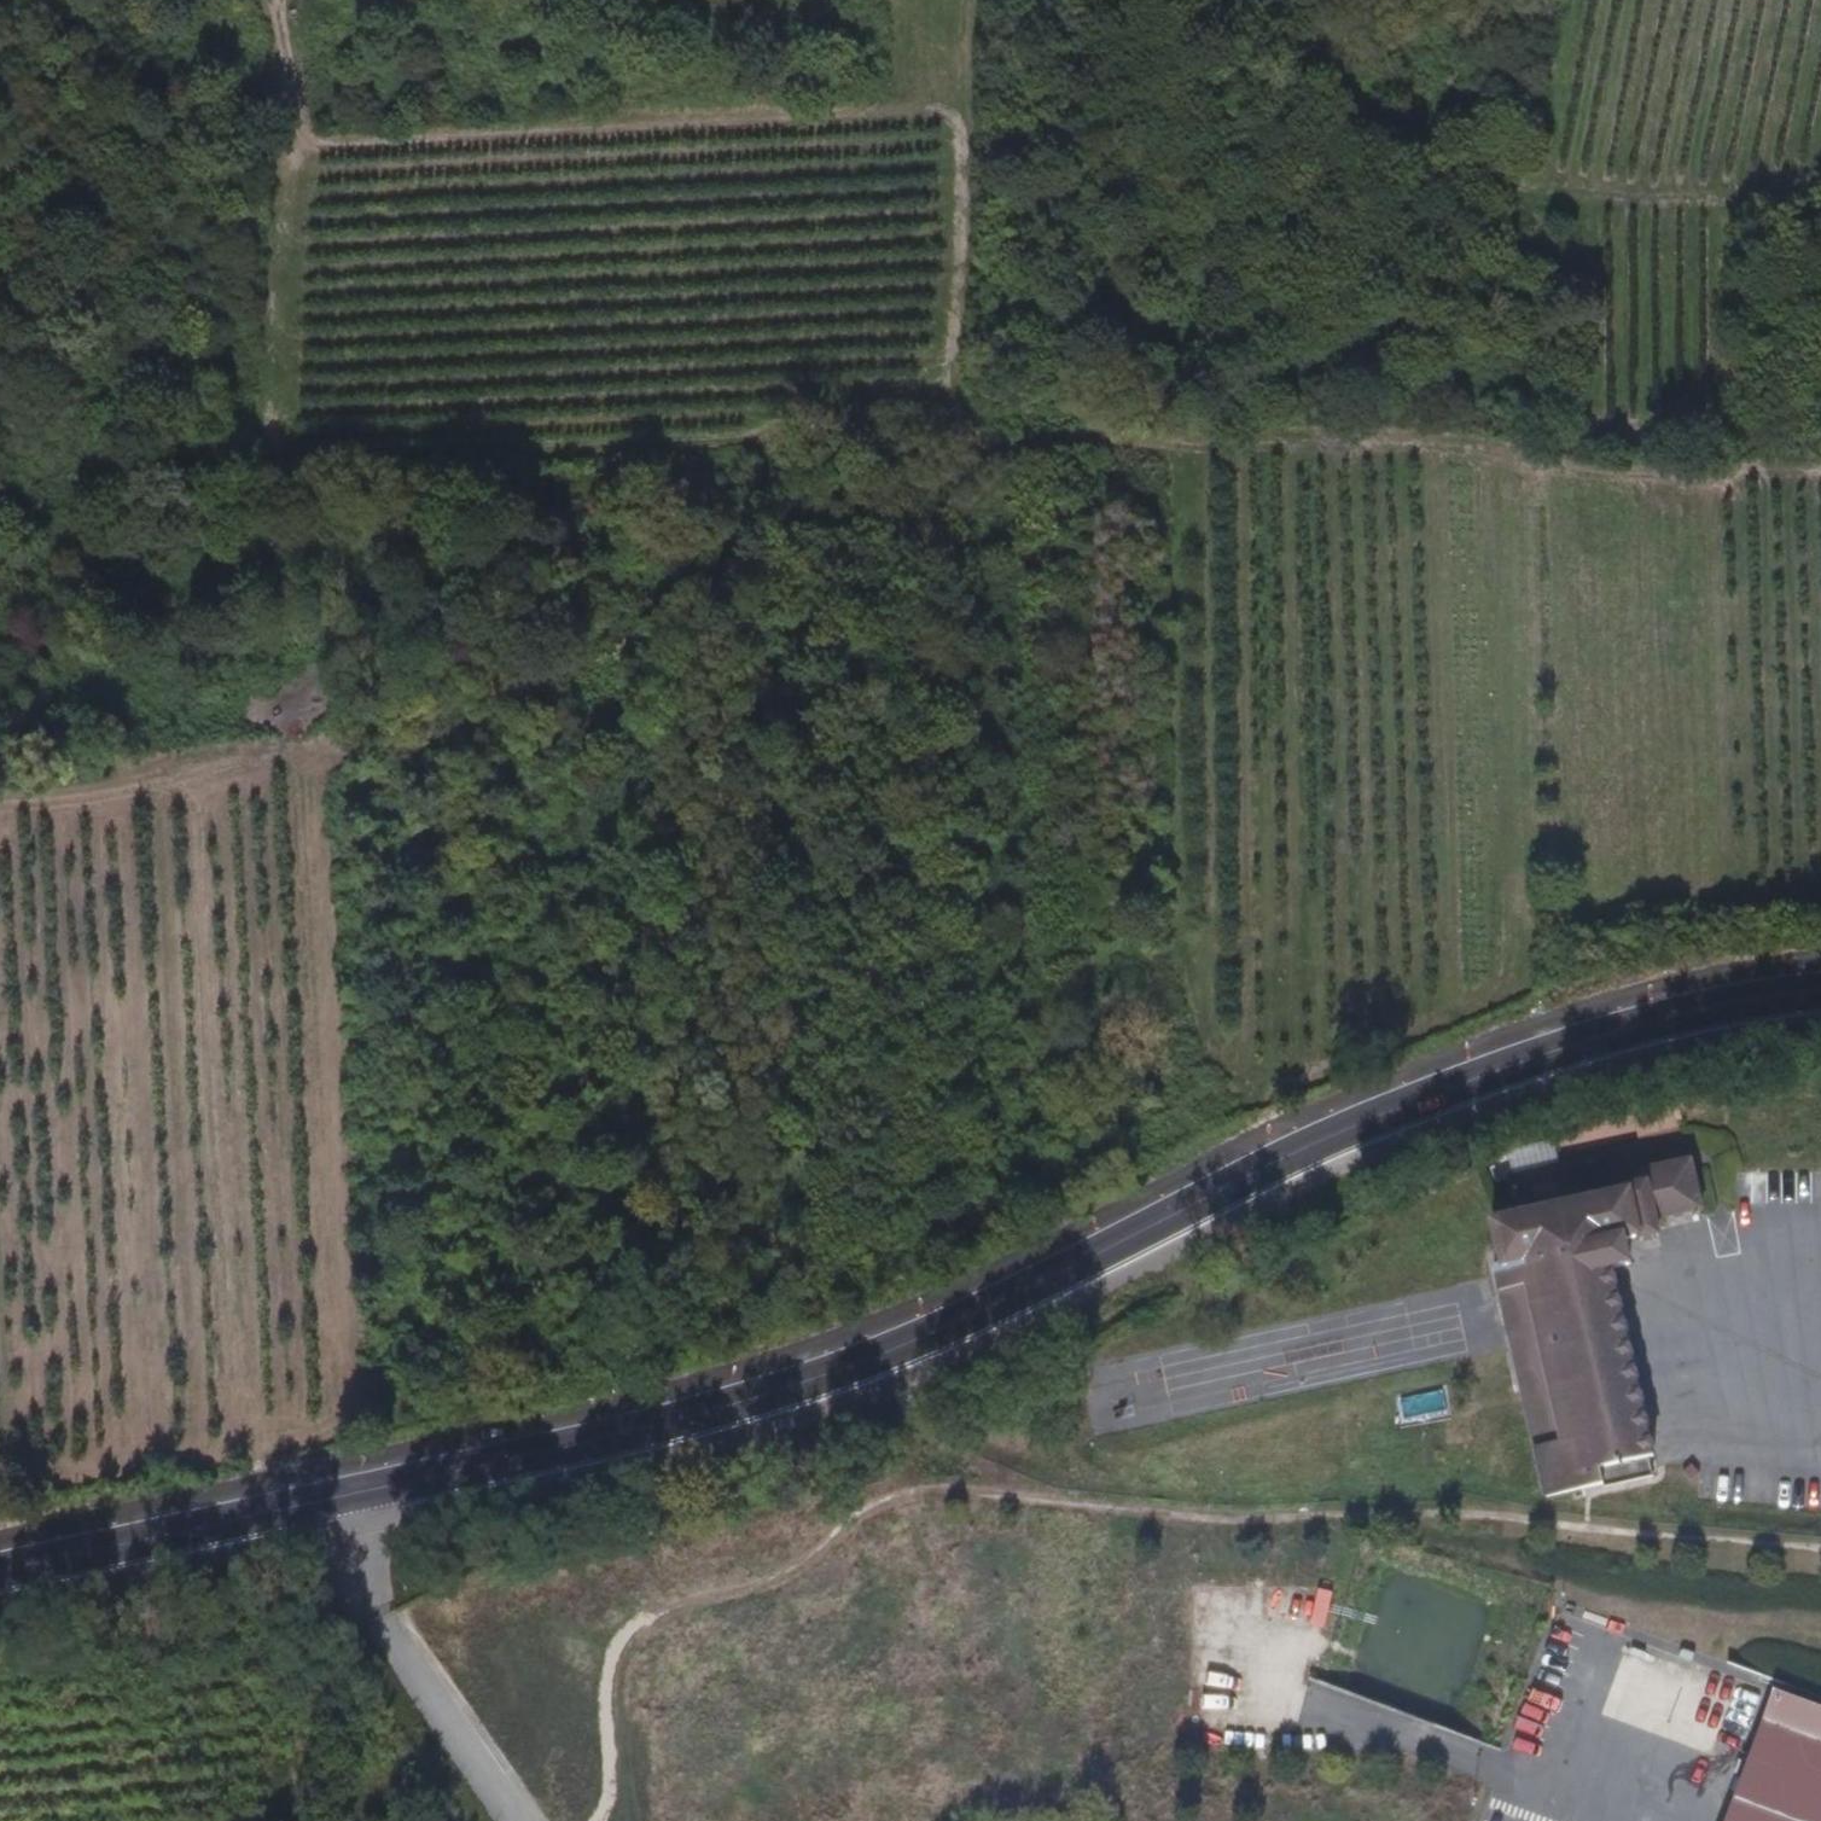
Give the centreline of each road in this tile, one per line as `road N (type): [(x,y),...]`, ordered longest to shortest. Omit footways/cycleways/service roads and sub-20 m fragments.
road 1 (primary): [(1820,985),(1656,1020),(1523,1063),(1334,1138),(914,1342),(755,1399),(0,1576)]

